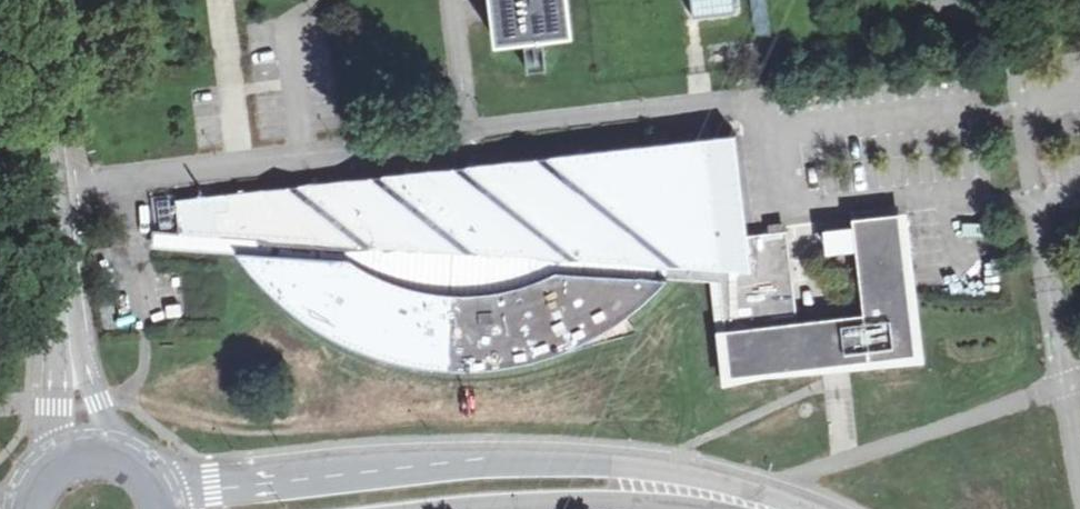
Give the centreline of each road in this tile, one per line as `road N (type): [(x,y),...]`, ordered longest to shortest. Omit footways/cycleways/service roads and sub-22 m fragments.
road 1 (tertiary): [(769,508),(658,468),(490,463),(169,488)]
road 2 (tertiary): [(68,330),(45,53)]
road 3 (tertiary): [(467,508),(534,503),(668,508)]
road 4 (tertiary): [(68,330),(49,452)]
road 5 (tertiary): [(116,440),(68,330)]

